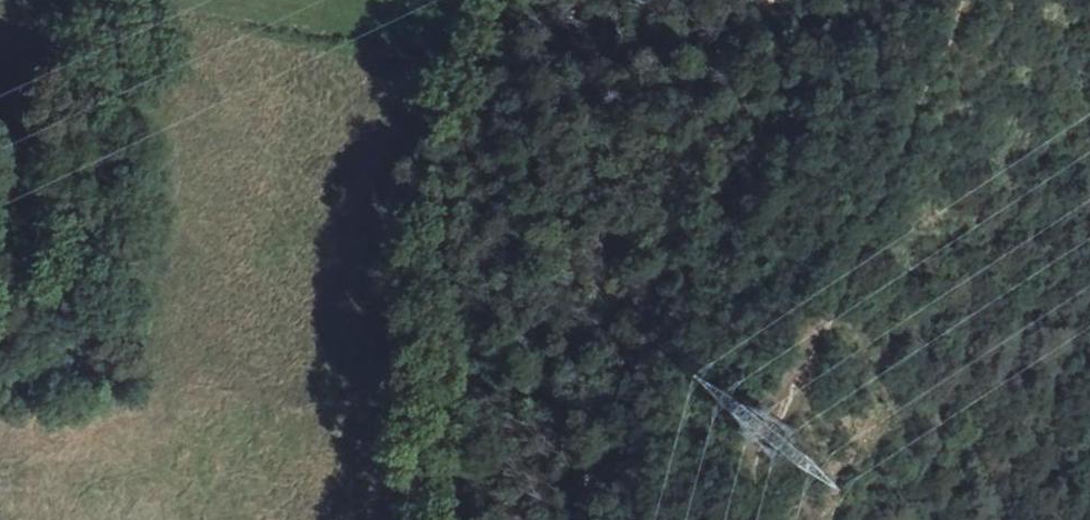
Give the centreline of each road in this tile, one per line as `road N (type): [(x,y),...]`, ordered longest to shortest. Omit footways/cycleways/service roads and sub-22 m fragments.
road 1 (unclassified): [(427,519),(512,0)]

